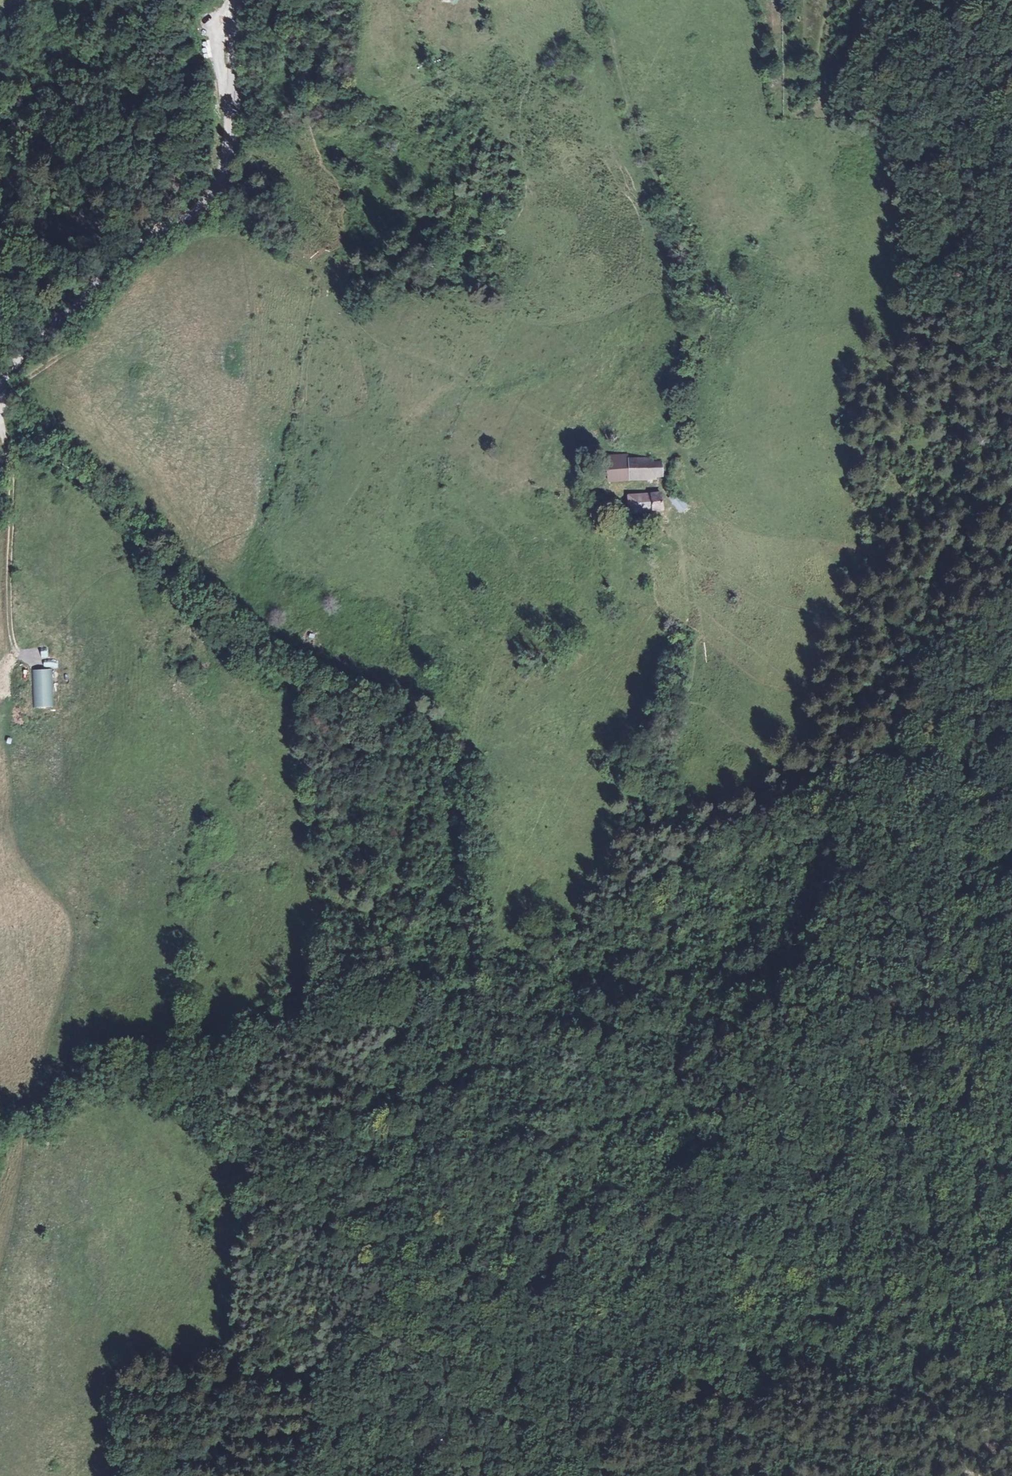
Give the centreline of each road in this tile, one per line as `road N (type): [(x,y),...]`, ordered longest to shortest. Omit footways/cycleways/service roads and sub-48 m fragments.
road 1 (track): [(0,401),(262,657),(454,765),(474,985),(423,1133),(419,1175),(430,1217),(463,1248)]
road 2 (track): [(677,465),(702,322),(692,239),(643,149),(597,0)]
road 3 (tertiary): [(0,381),(132,251),(180,224),(211,190),(228,155),(236,0)]

